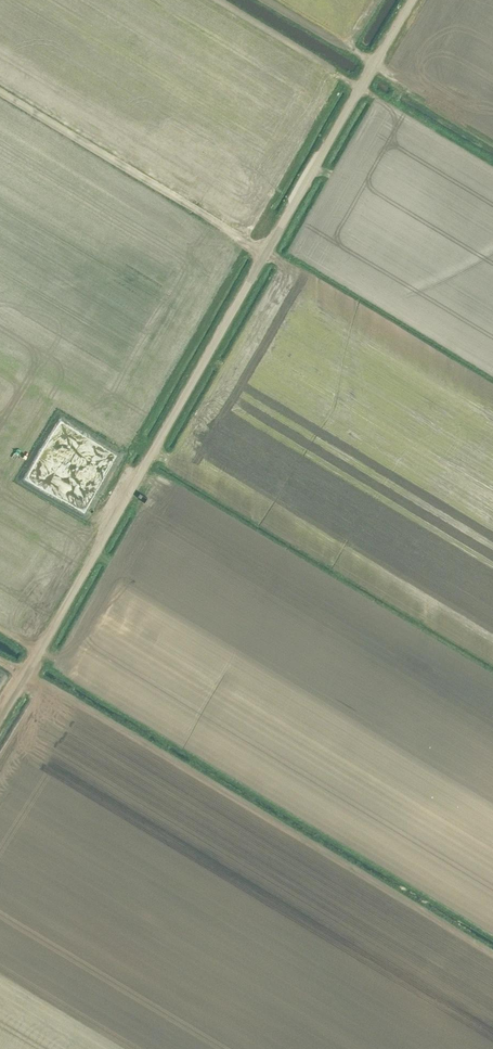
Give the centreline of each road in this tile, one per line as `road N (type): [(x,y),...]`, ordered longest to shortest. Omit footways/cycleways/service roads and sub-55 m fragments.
road 1 (unclassified): [(0,716),(411,0)]
road 2 (track): [(492,954),(0,656)]
road 3 (track): [(265,251),(0,91)]

